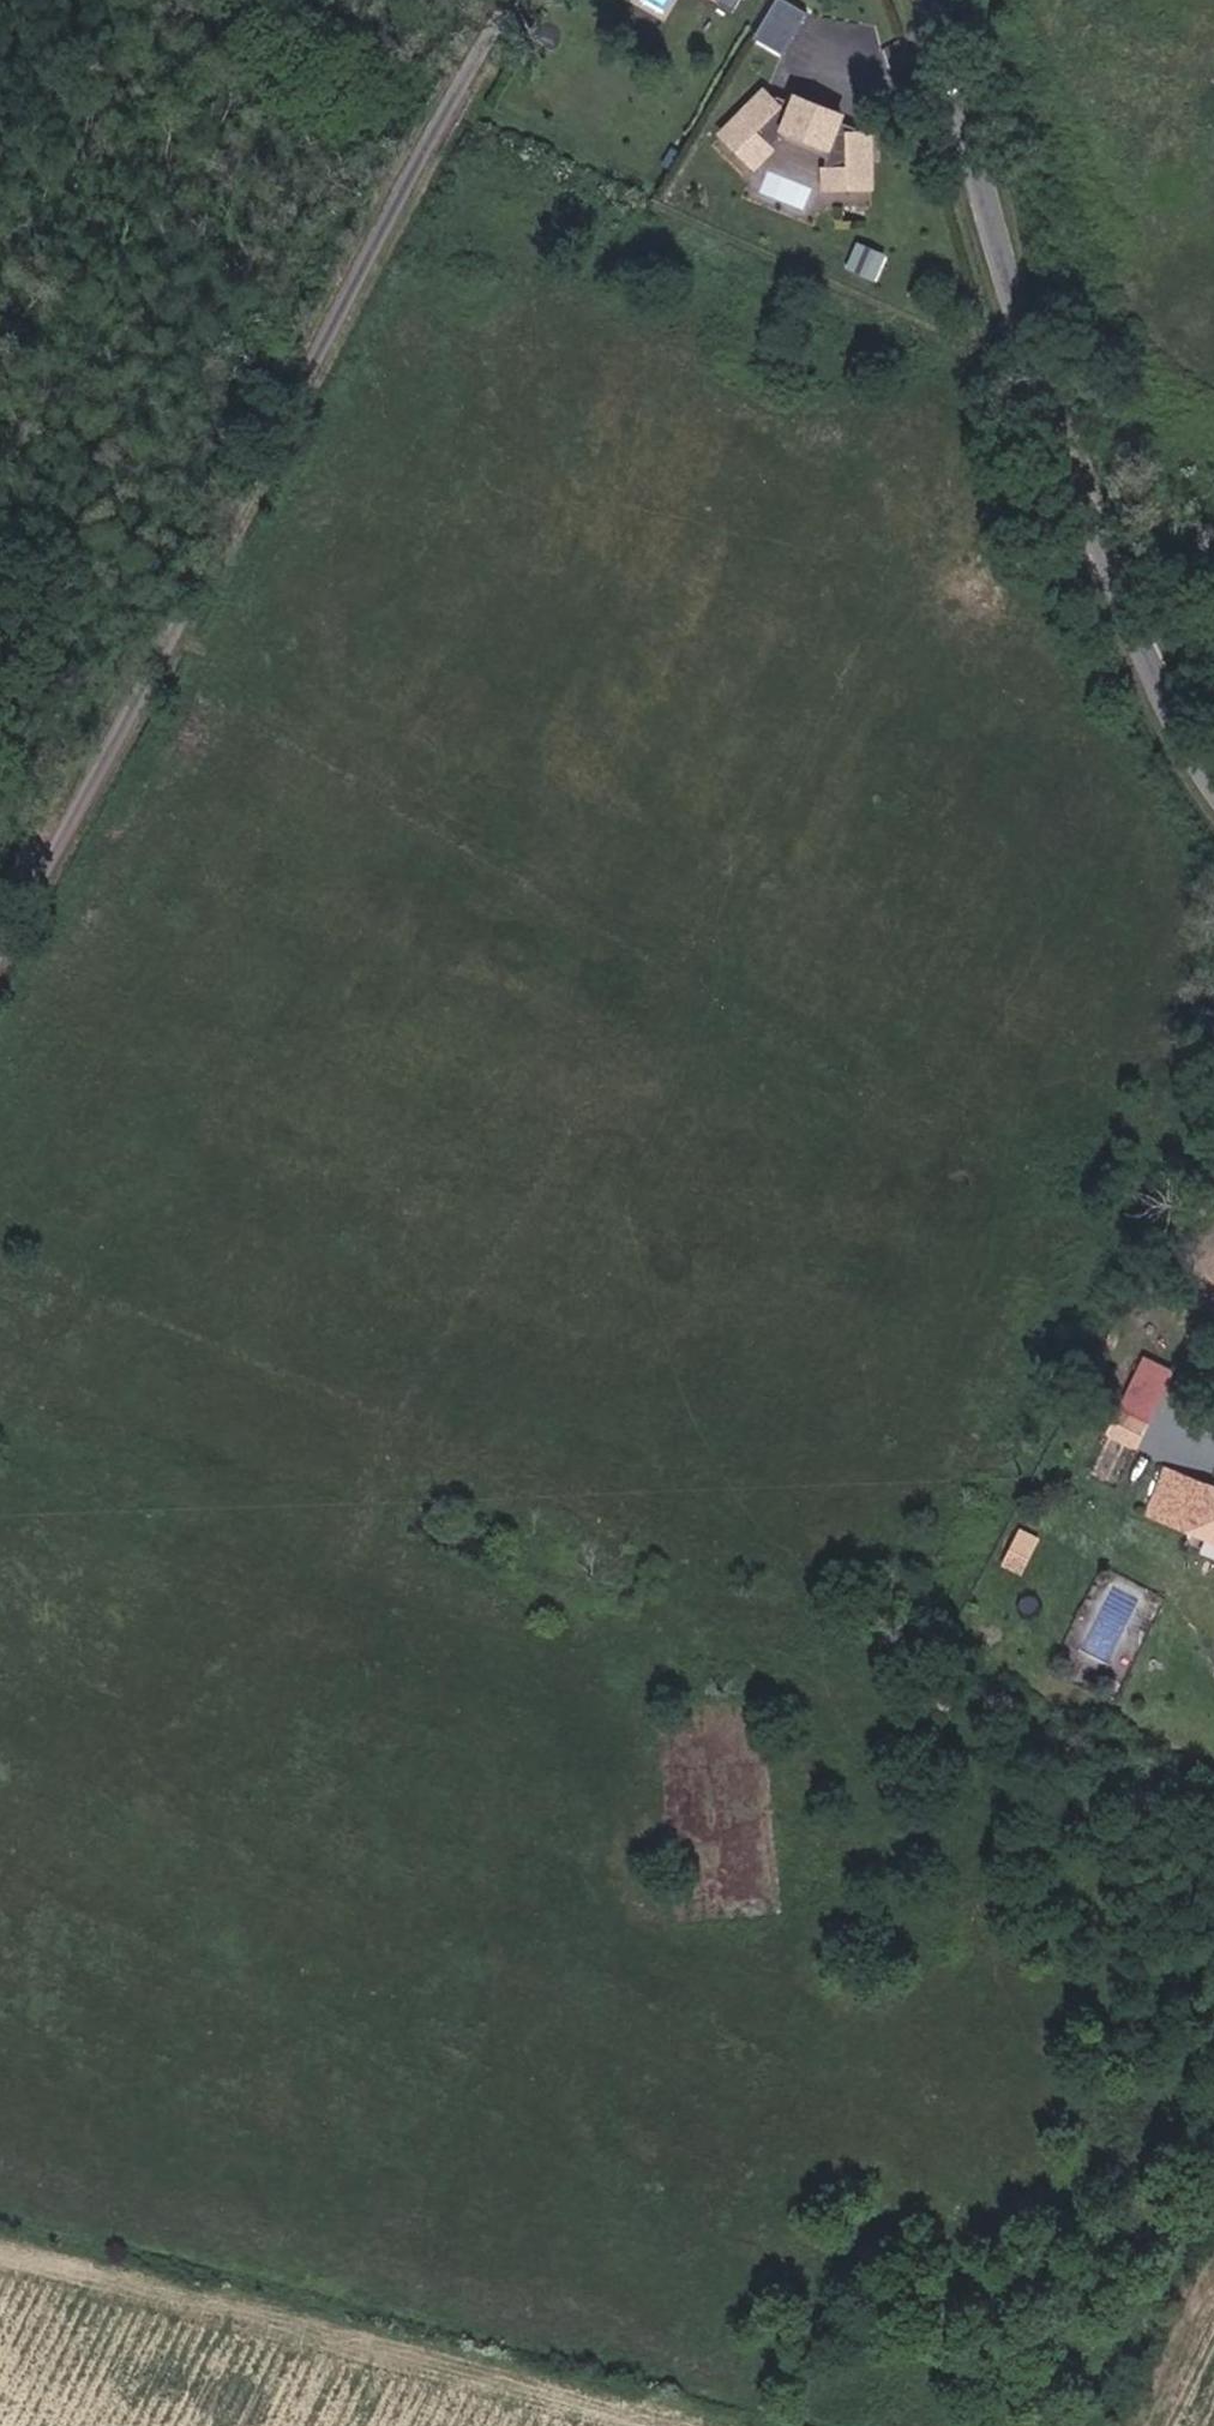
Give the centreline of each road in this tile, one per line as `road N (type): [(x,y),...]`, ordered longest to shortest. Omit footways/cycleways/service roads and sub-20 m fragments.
road 1 (unclassified): [(0,929),(273,449),(513,0)]
road 2 (unclassified): [(937,0),(1148,654),(1213,764)]

